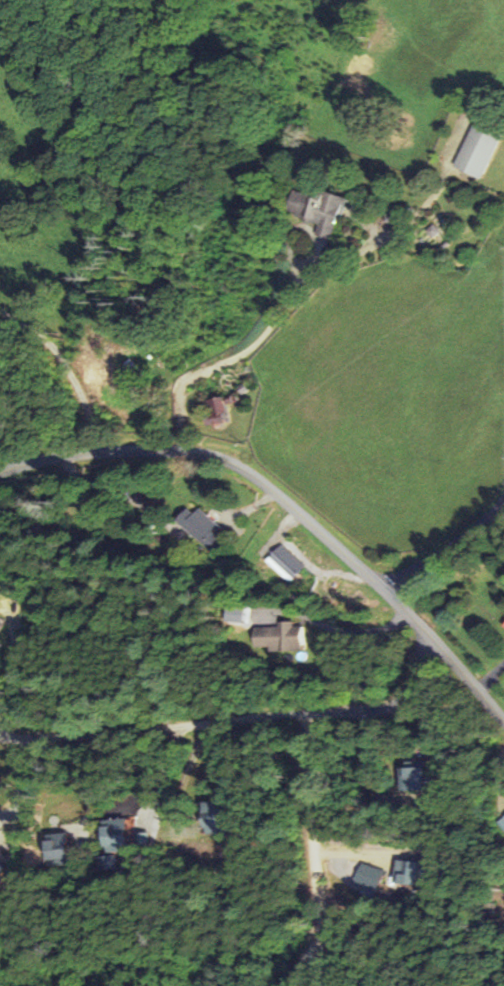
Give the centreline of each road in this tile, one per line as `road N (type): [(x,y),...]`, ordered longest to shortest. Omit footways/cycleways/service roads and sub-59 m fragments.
road 1 (residential): [(0,472),(107,452),(213,454),(265,483),(389,593),(503,720)]
road 2 (residential): [(434,640),(398,702),(362,718),(0,749)]
road 3 (residential): [(327,721),(328,924),(296,985)]
road 4 (residential): [(389,593),(503,505)]

